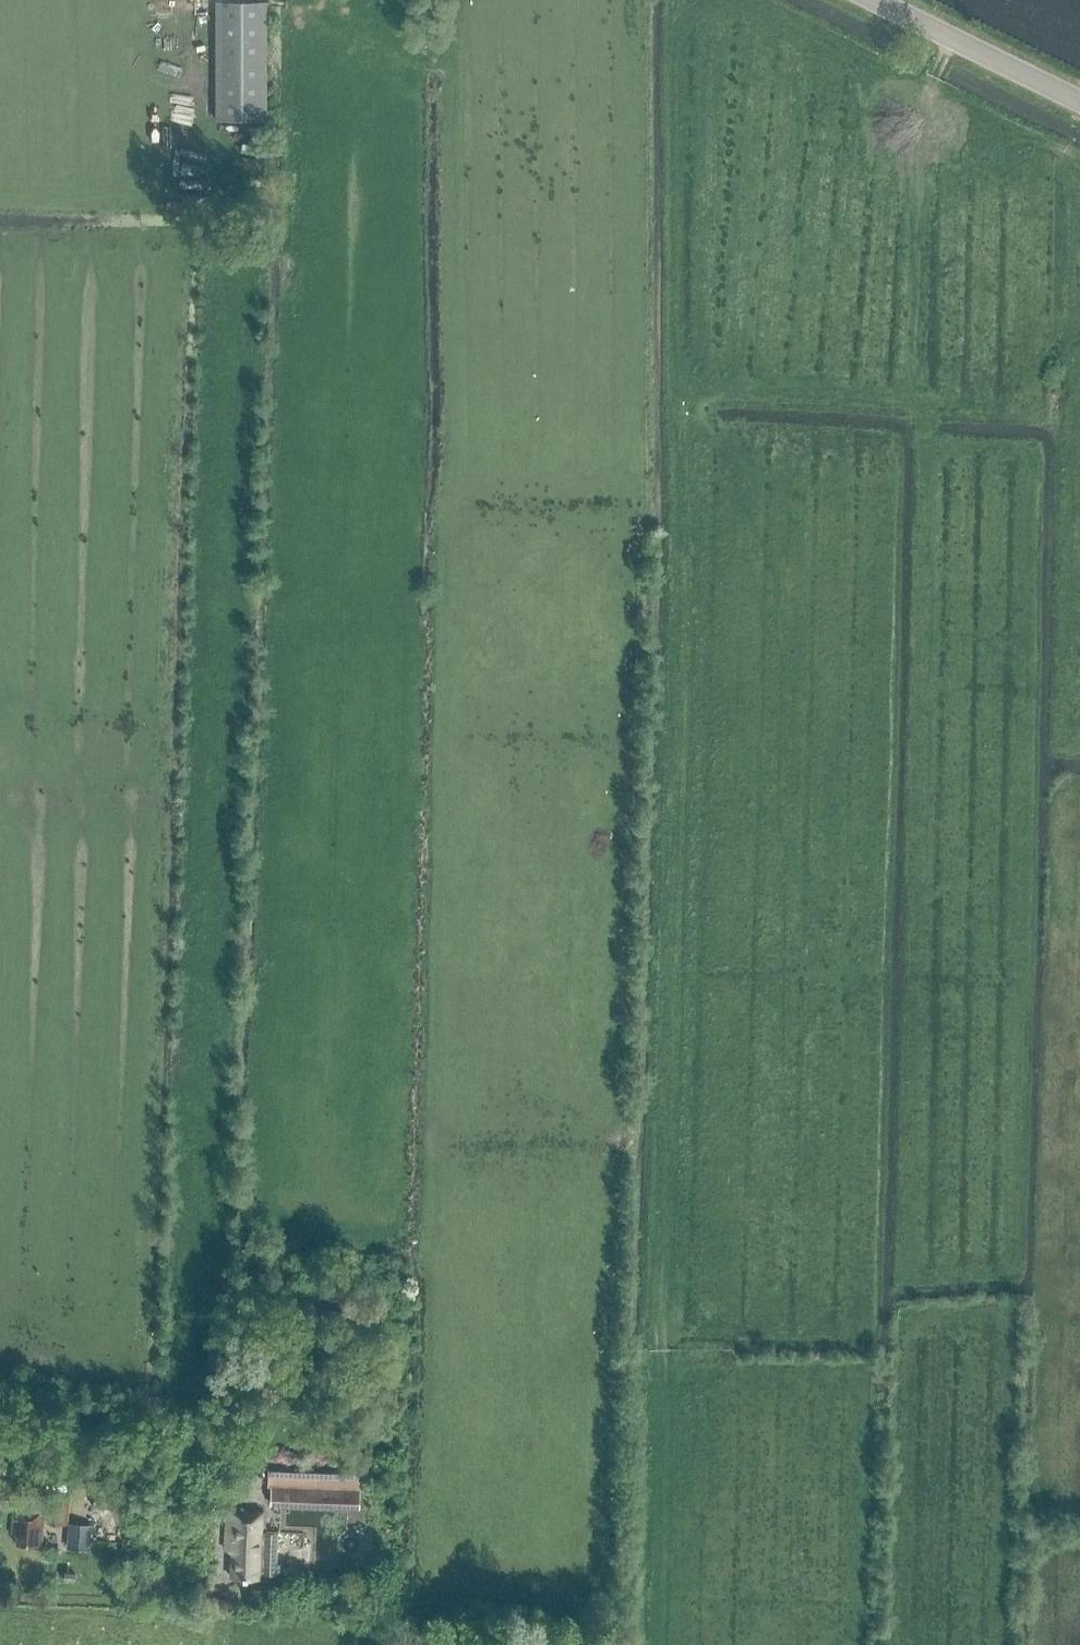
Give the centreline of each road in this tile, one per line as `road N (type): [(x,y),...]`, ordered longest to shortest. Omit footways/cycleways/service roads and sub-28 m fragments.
road 1 (secondary): [(1079,105),(867,0)]

